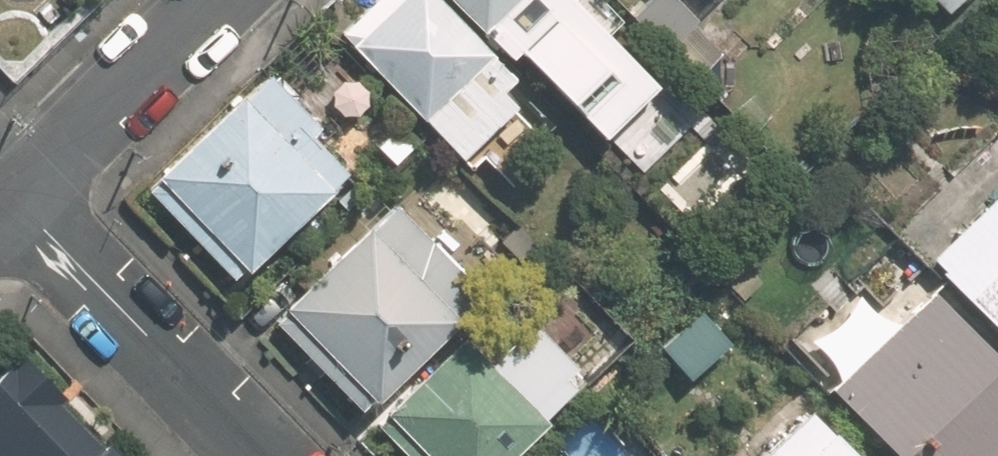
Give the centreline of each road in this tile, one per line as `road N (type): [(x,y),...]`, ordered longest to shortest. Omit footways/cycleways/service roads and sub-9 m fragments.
road 1 (residential): [(264,455),(18,200)]
road 2 (residential): [(224,0),(18,200)]

